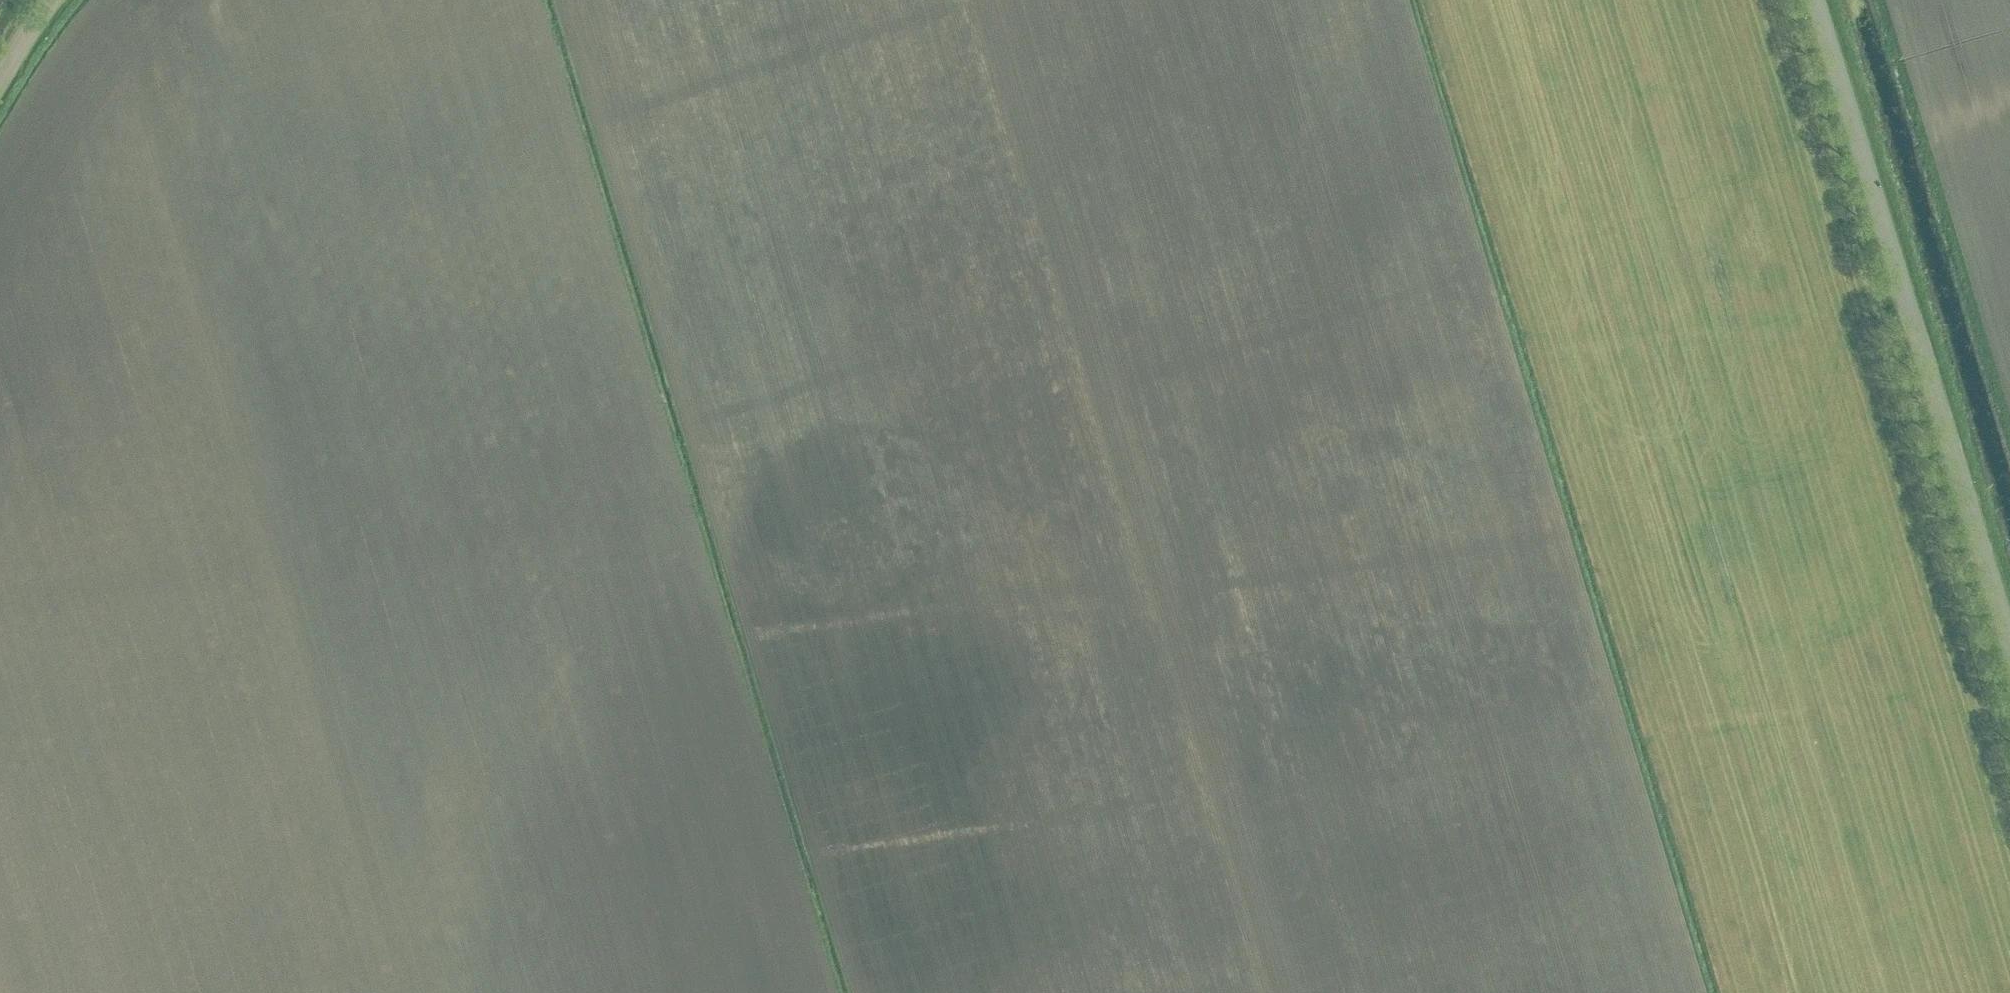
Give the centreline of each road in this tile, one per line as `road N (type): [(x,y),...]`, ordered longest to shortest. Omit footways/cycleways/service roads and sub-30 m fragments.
road 1 (unclassified): [(2009,647),(1816,0)]

